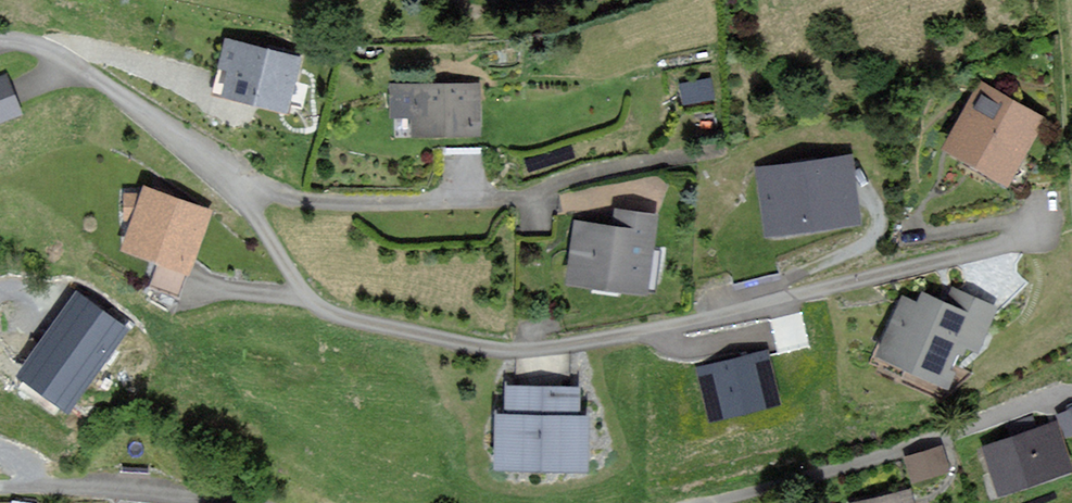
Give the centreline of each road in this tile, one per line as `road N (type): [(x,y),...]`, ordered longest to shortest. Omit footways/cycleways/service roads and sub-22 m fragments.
road 1 (residential): [(0,42),(39,47),(64,61),(208,160),(311,299),(348,323),(509,353),(682,329),(1048,236)]
road 2 (residential): [(1071,393),(725,502)]
road 3 (residential): [(205,502),(0,490)]

